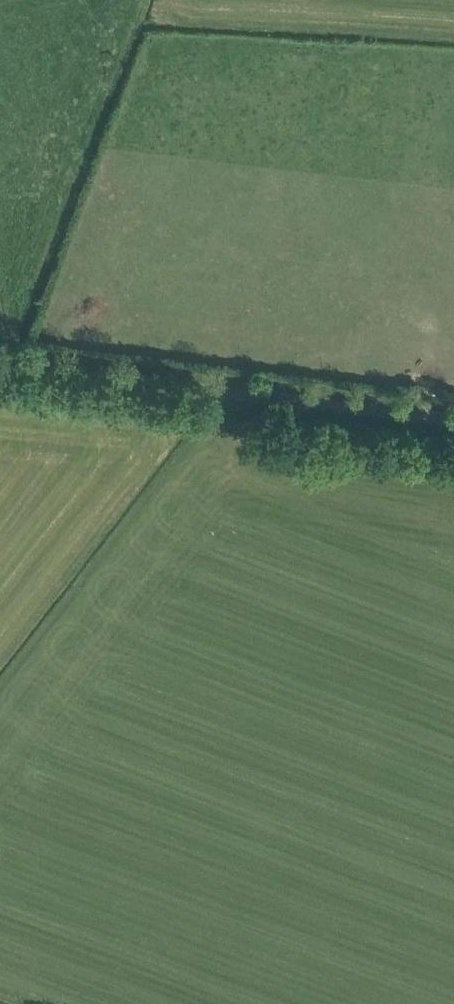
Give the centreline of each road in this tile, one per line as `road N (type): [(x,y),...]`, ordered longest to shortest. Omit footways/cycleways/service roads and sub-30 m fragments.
road 1 (unclassified): [(453,420),(0,363)]

